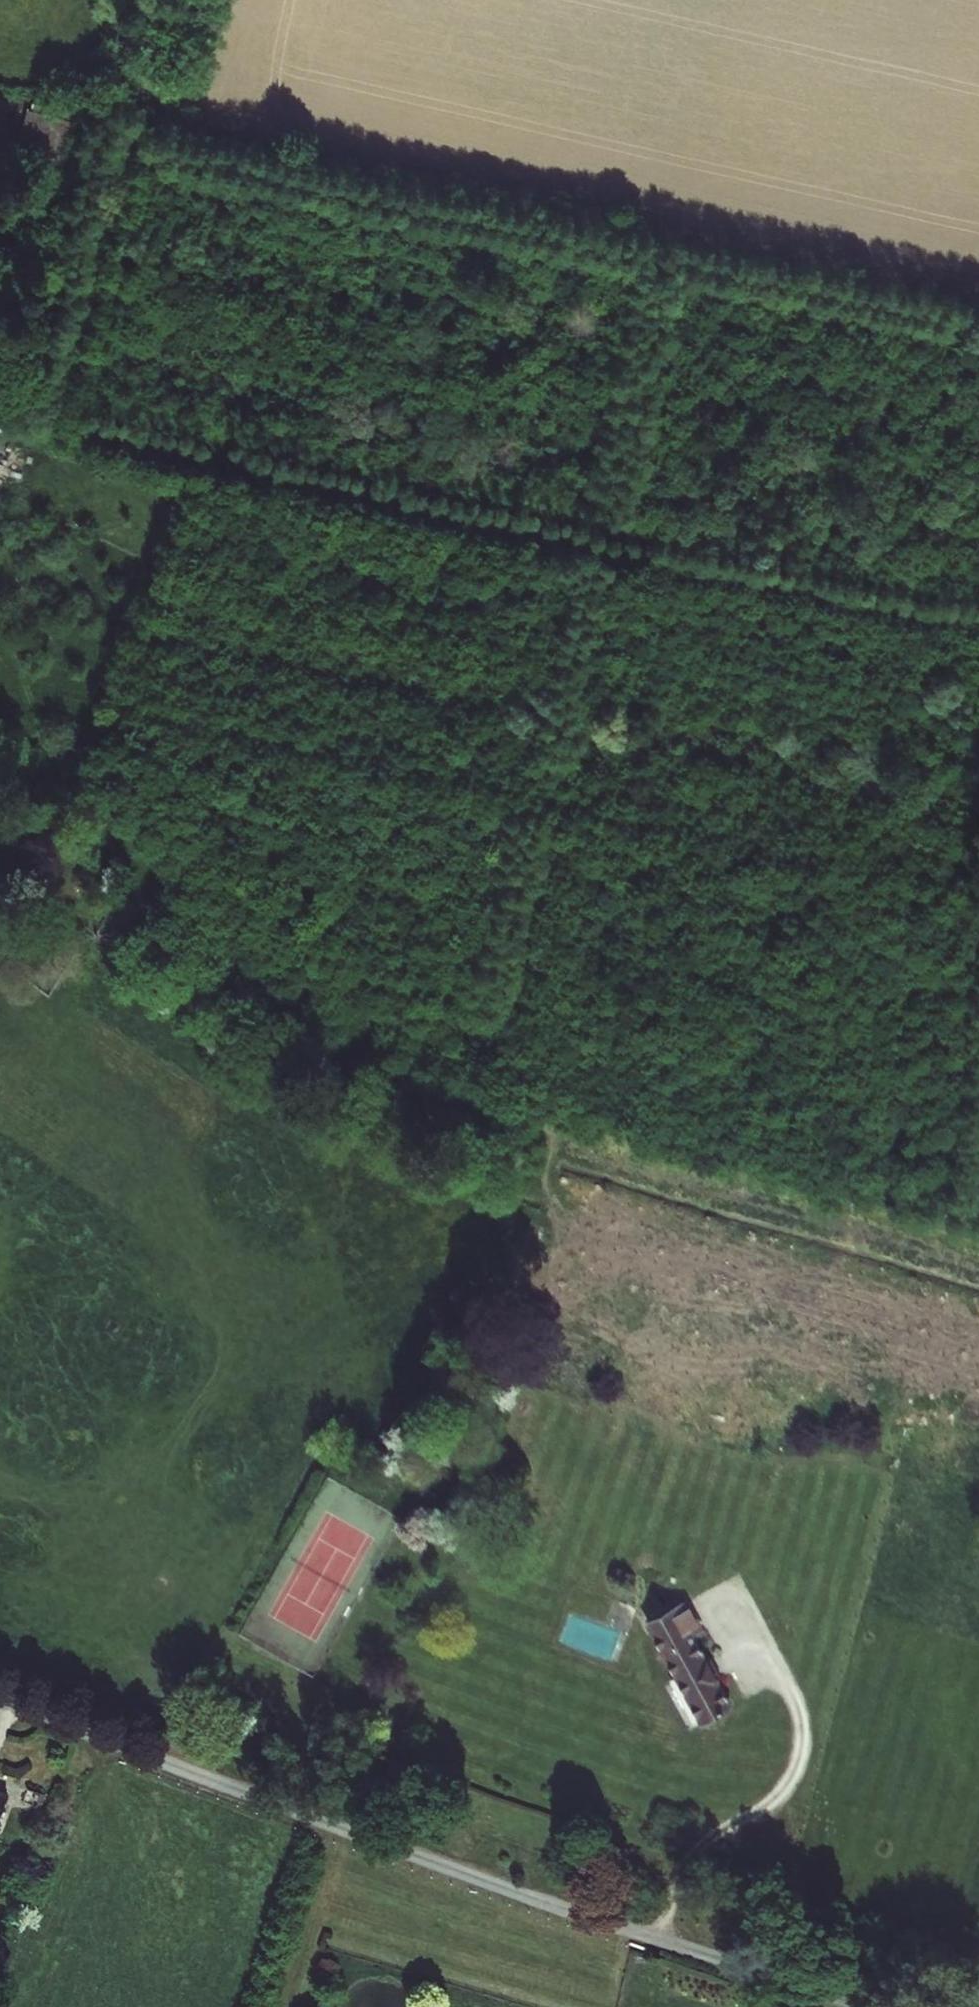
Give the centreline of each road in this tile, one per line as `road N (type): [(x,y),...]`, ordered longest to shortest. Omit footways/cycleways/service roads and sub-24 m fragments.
road 1 (track): [(821,2006),(317,1847),(0,1685)]

